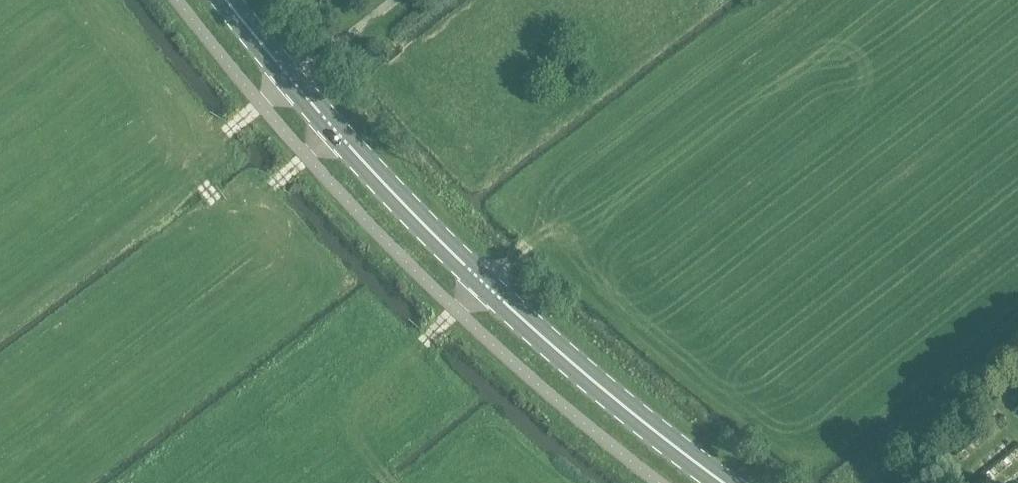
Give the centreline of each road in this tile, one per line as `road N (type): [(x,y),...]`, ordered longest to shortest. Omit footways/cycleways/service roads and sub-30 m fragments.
road 1 (primary): [(726,482),(482,282),(291,81),(228,0)]
road 2 (track): [(525,246),(425,336)]

